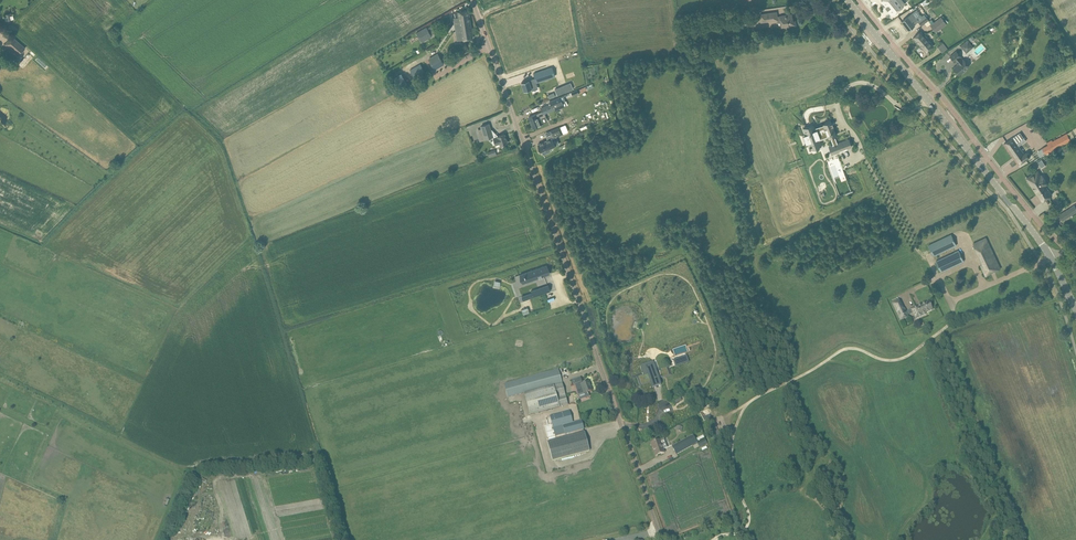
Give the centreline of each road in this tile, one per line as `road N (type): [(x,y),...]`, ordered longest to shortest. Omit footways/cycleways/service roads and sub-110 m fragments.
road 1 (unclassified): [(660,539),(473,1)]
road 2 (track): [(713,539),(749,523),(731,445),(749,402),(842,350),(907,355),(952,320),(951,303)]
road 3 (tertiary): [(1051,259),(848,0)]
road 4 (track): [(827,360),(864,376),(879,437),(925,469),(928,496),(897,539)]
road 5 (track): [(719,260),(766,392)]

